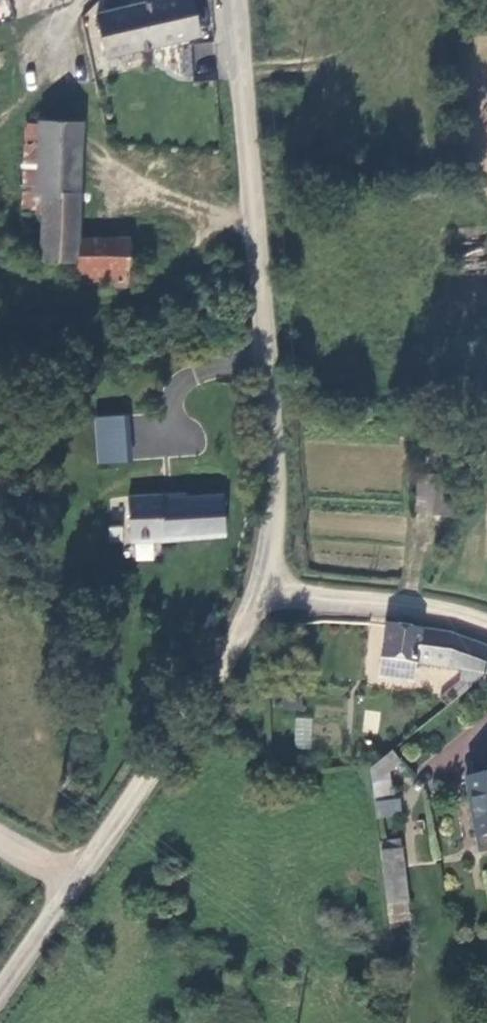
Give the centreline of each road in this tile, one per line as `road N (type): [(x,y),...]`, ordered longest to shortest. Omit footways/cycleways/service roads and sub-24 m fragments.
road 1 (tertiary): [(238,0),(276,459),(266,588)]
road 2 (tertiary): [(266,588),(252,622),(0,990)]
road 3 (track): [(0,267),(44,295),(96,301),(164,285),(217,231),(256,211)]
road 4 (unclassified): [(486,625),(435,607),(266,588)]

